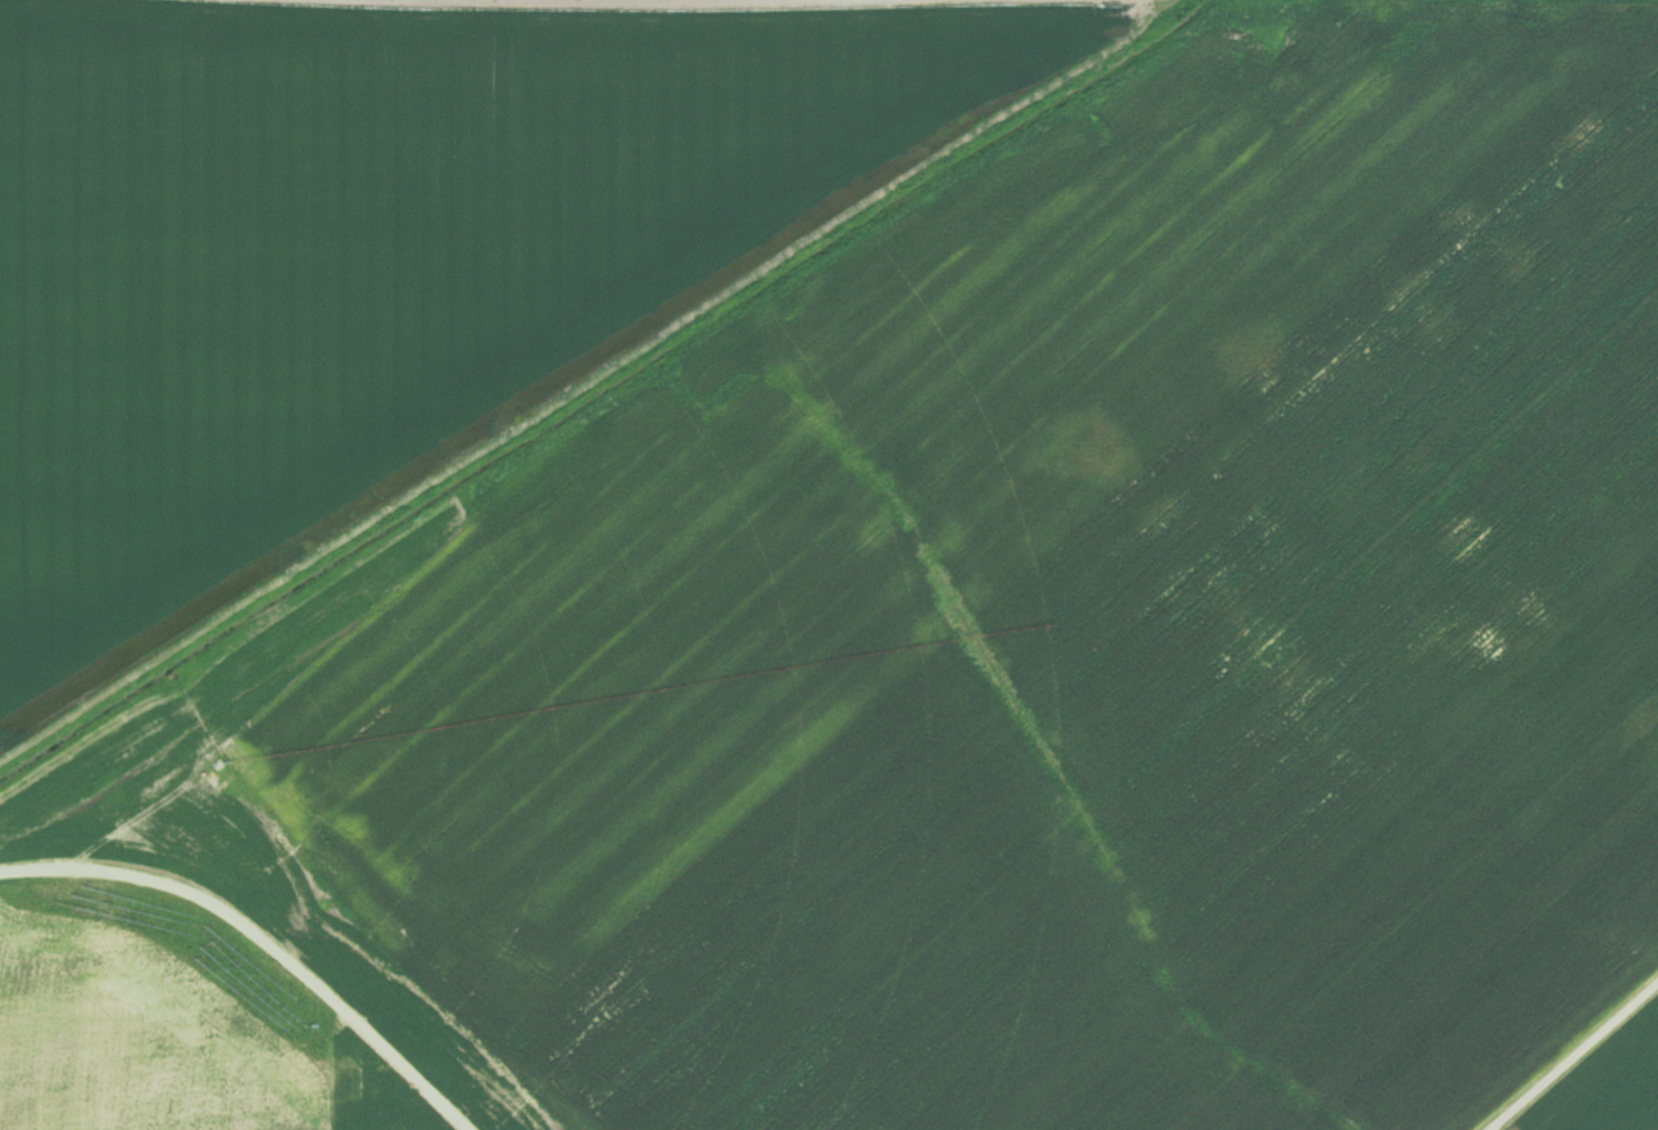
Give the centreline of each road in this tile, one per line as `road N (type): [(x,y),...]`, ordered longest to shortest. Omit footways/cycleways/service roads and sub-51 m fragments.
road 1 (residential): [(1486,1129),(1657,979)]

